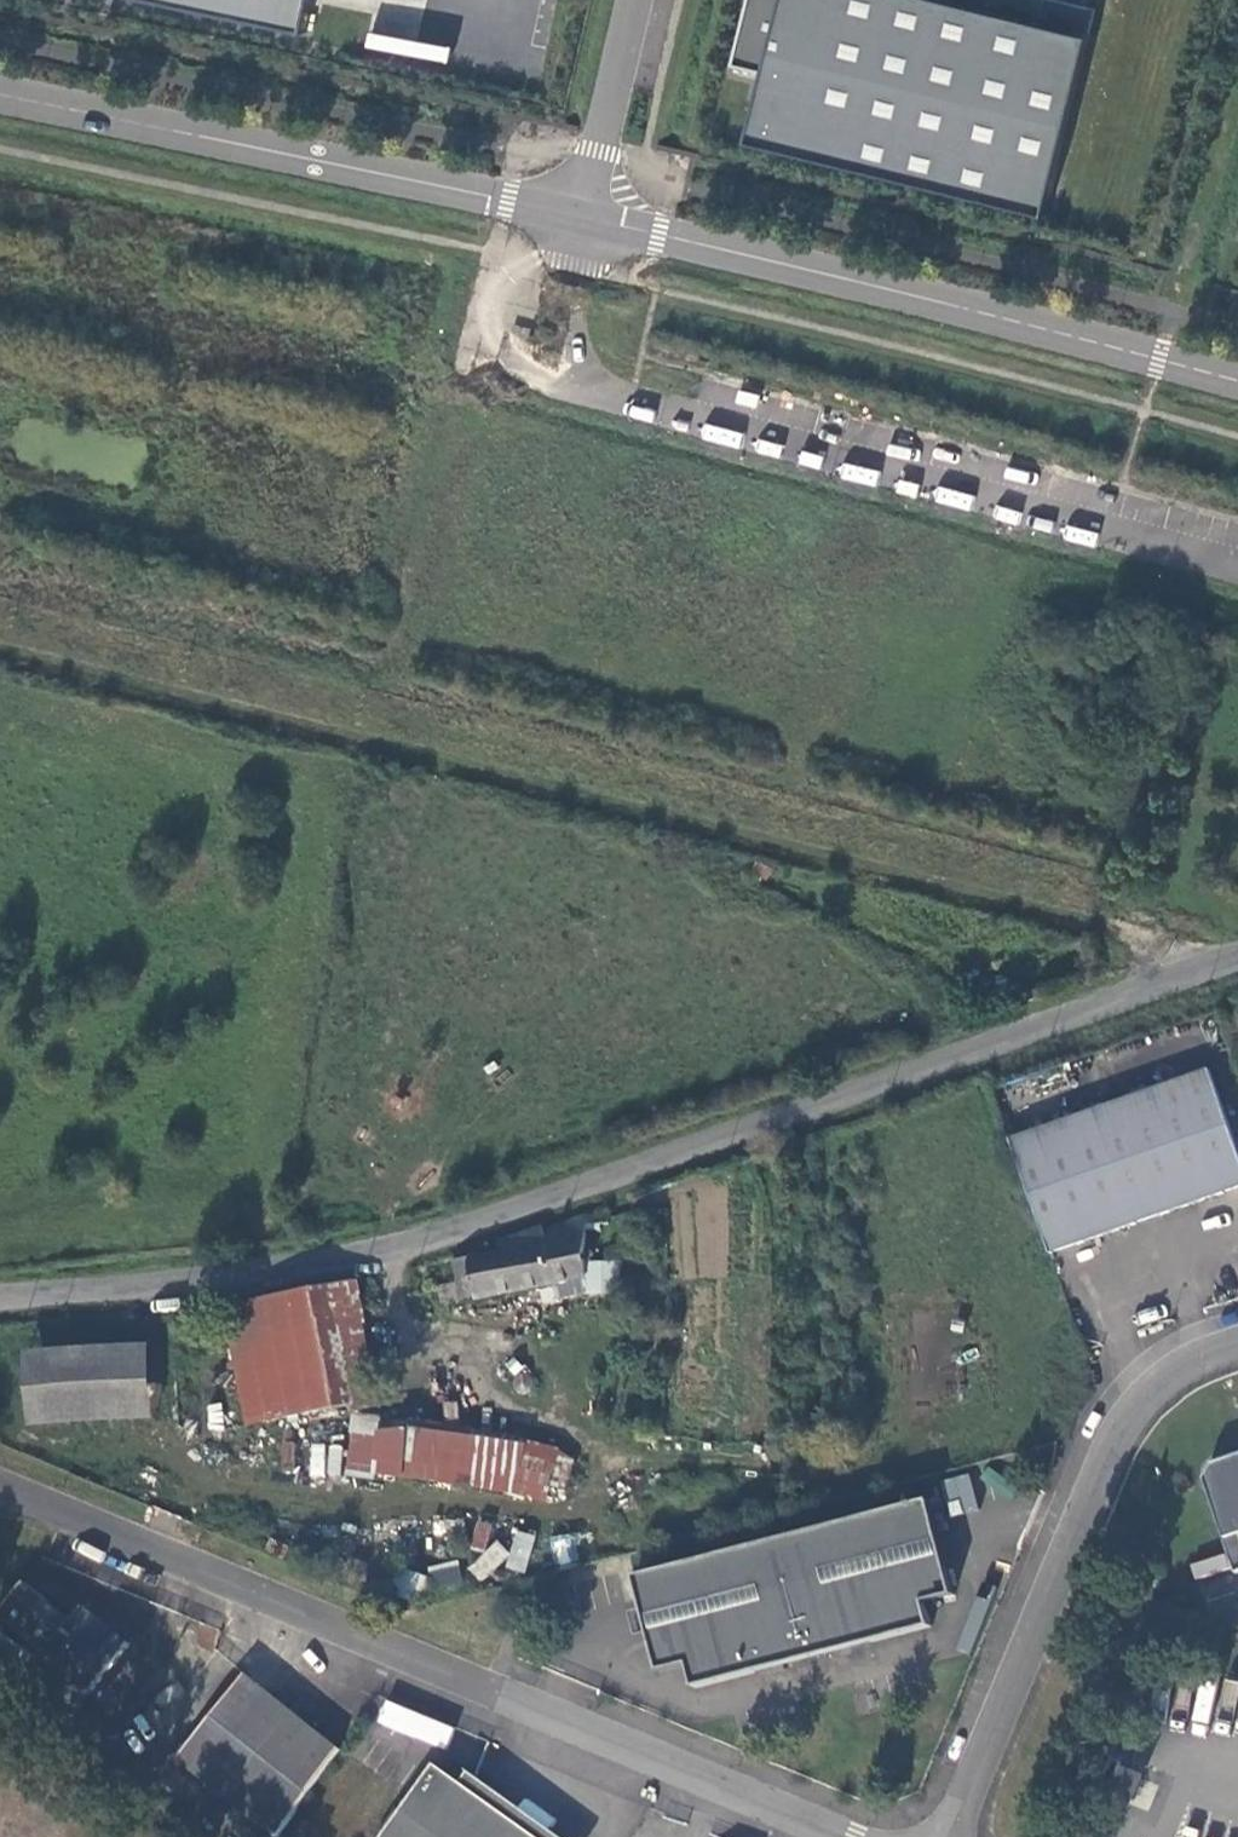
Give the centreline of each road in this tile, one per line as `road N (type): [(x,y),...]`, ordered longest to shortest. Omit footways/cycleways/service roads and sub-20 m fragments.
road 1 (unclassified): [(0,1296),(138,1285),(379,1248),(550,1199),(1237,956)]
road 2 (track): [(0,643),(1104,922)]
road 3 (unclassified): [(838,1836),(0,1488)]
road 4 (unclassified): [(1237,562),(578,380),(580,212)]
road 5 (unclassified): [(1237,383),(580,212)]
road 6 (unclassified): [(580,212),(0,94)]
road 7 (unclassified): [(967,1836),(1131,1431),(1198,1357),(1237,1343)]
road 8 (unclassified): [(580,212),(637,0)]
road 9 (track): [(1175,309),(1237,118)]

